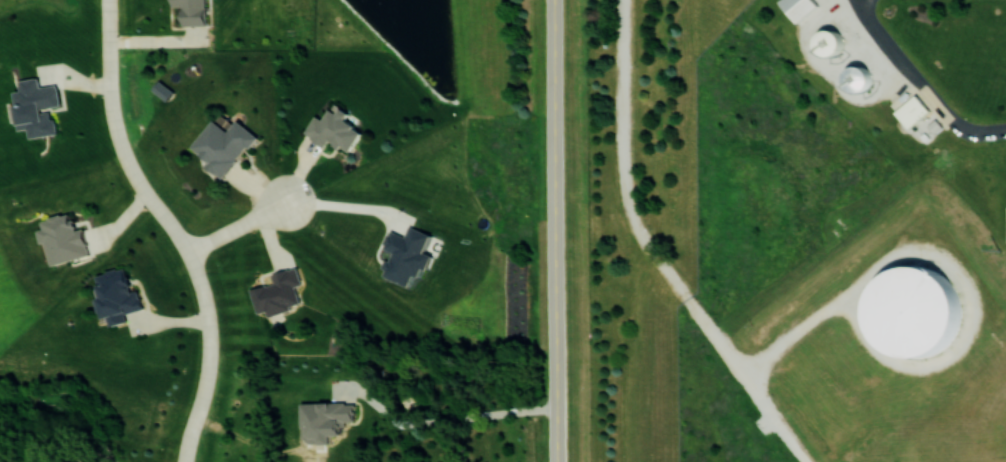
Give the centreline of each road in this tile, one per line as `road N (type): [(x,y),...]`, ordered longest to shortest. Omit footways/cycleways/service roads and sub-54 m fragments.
road 1 (residential): [(185,461),(210,364),(206,298),(189,251),(140,181),(114,121),(109,0)]
road 2 (tertiary): [(556,0),(559,461)]
road 3 (residential): [(306,193),(189,251)]

